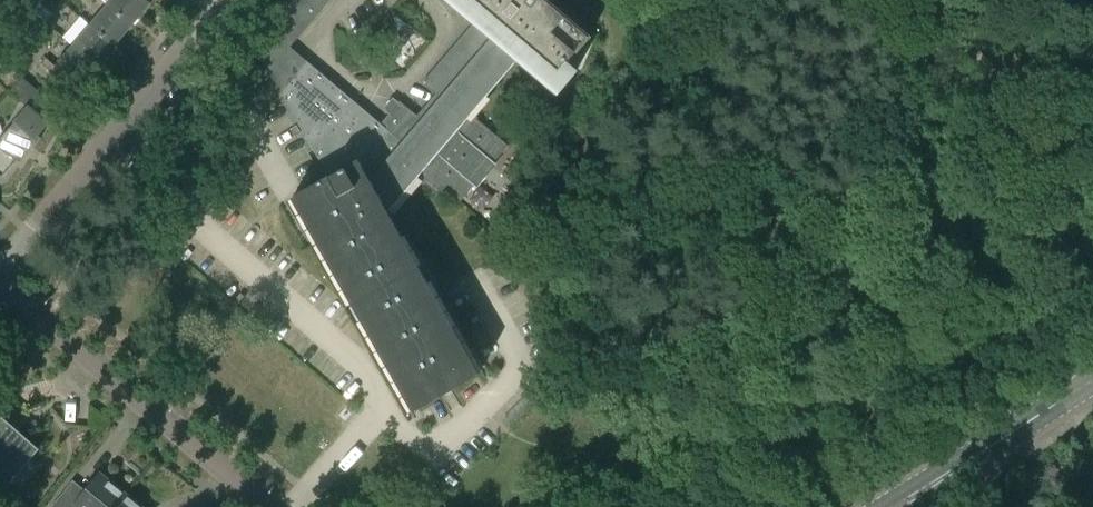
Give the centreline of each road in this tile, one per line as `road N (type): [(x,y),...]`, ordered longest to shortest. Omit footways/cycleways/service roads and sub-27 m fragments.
road 1 (residential): [(268,506),(0,284)]
road 2 (residential): [(0,270),(222,8)]
road 3 (tertiary): [(897,506),(1092,380)]

